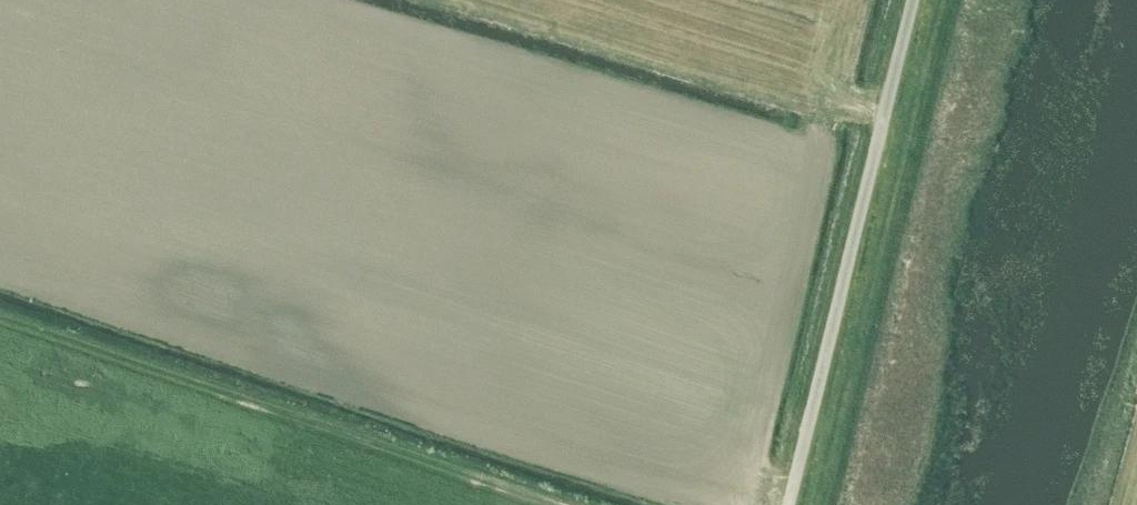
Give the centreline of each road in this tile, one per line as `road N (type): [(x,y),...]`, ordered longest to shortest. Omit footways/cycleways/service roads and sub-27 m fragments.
road 1 (unclassified): [(788,504),(912,0)]

